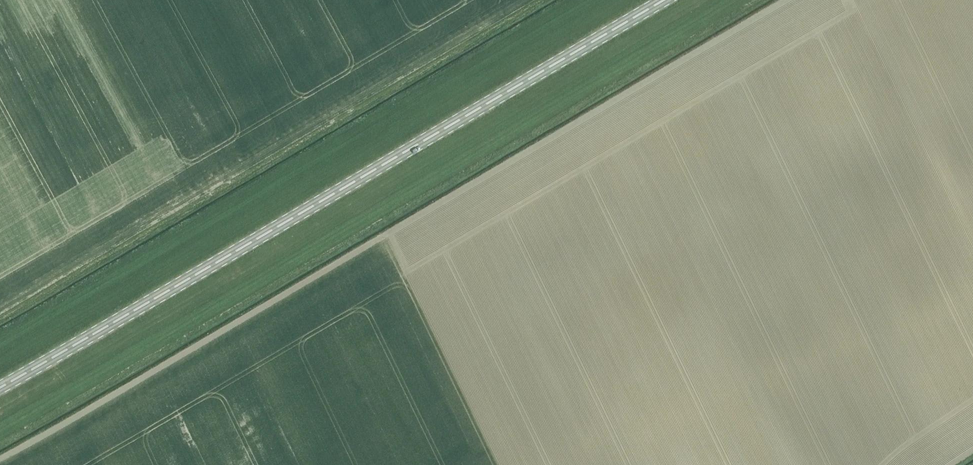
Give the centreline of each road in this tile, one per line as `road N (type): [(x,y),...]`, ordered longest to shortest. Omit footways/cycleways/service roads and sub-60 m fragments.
road 1 (secondary): [(0,384),(667,0)]

